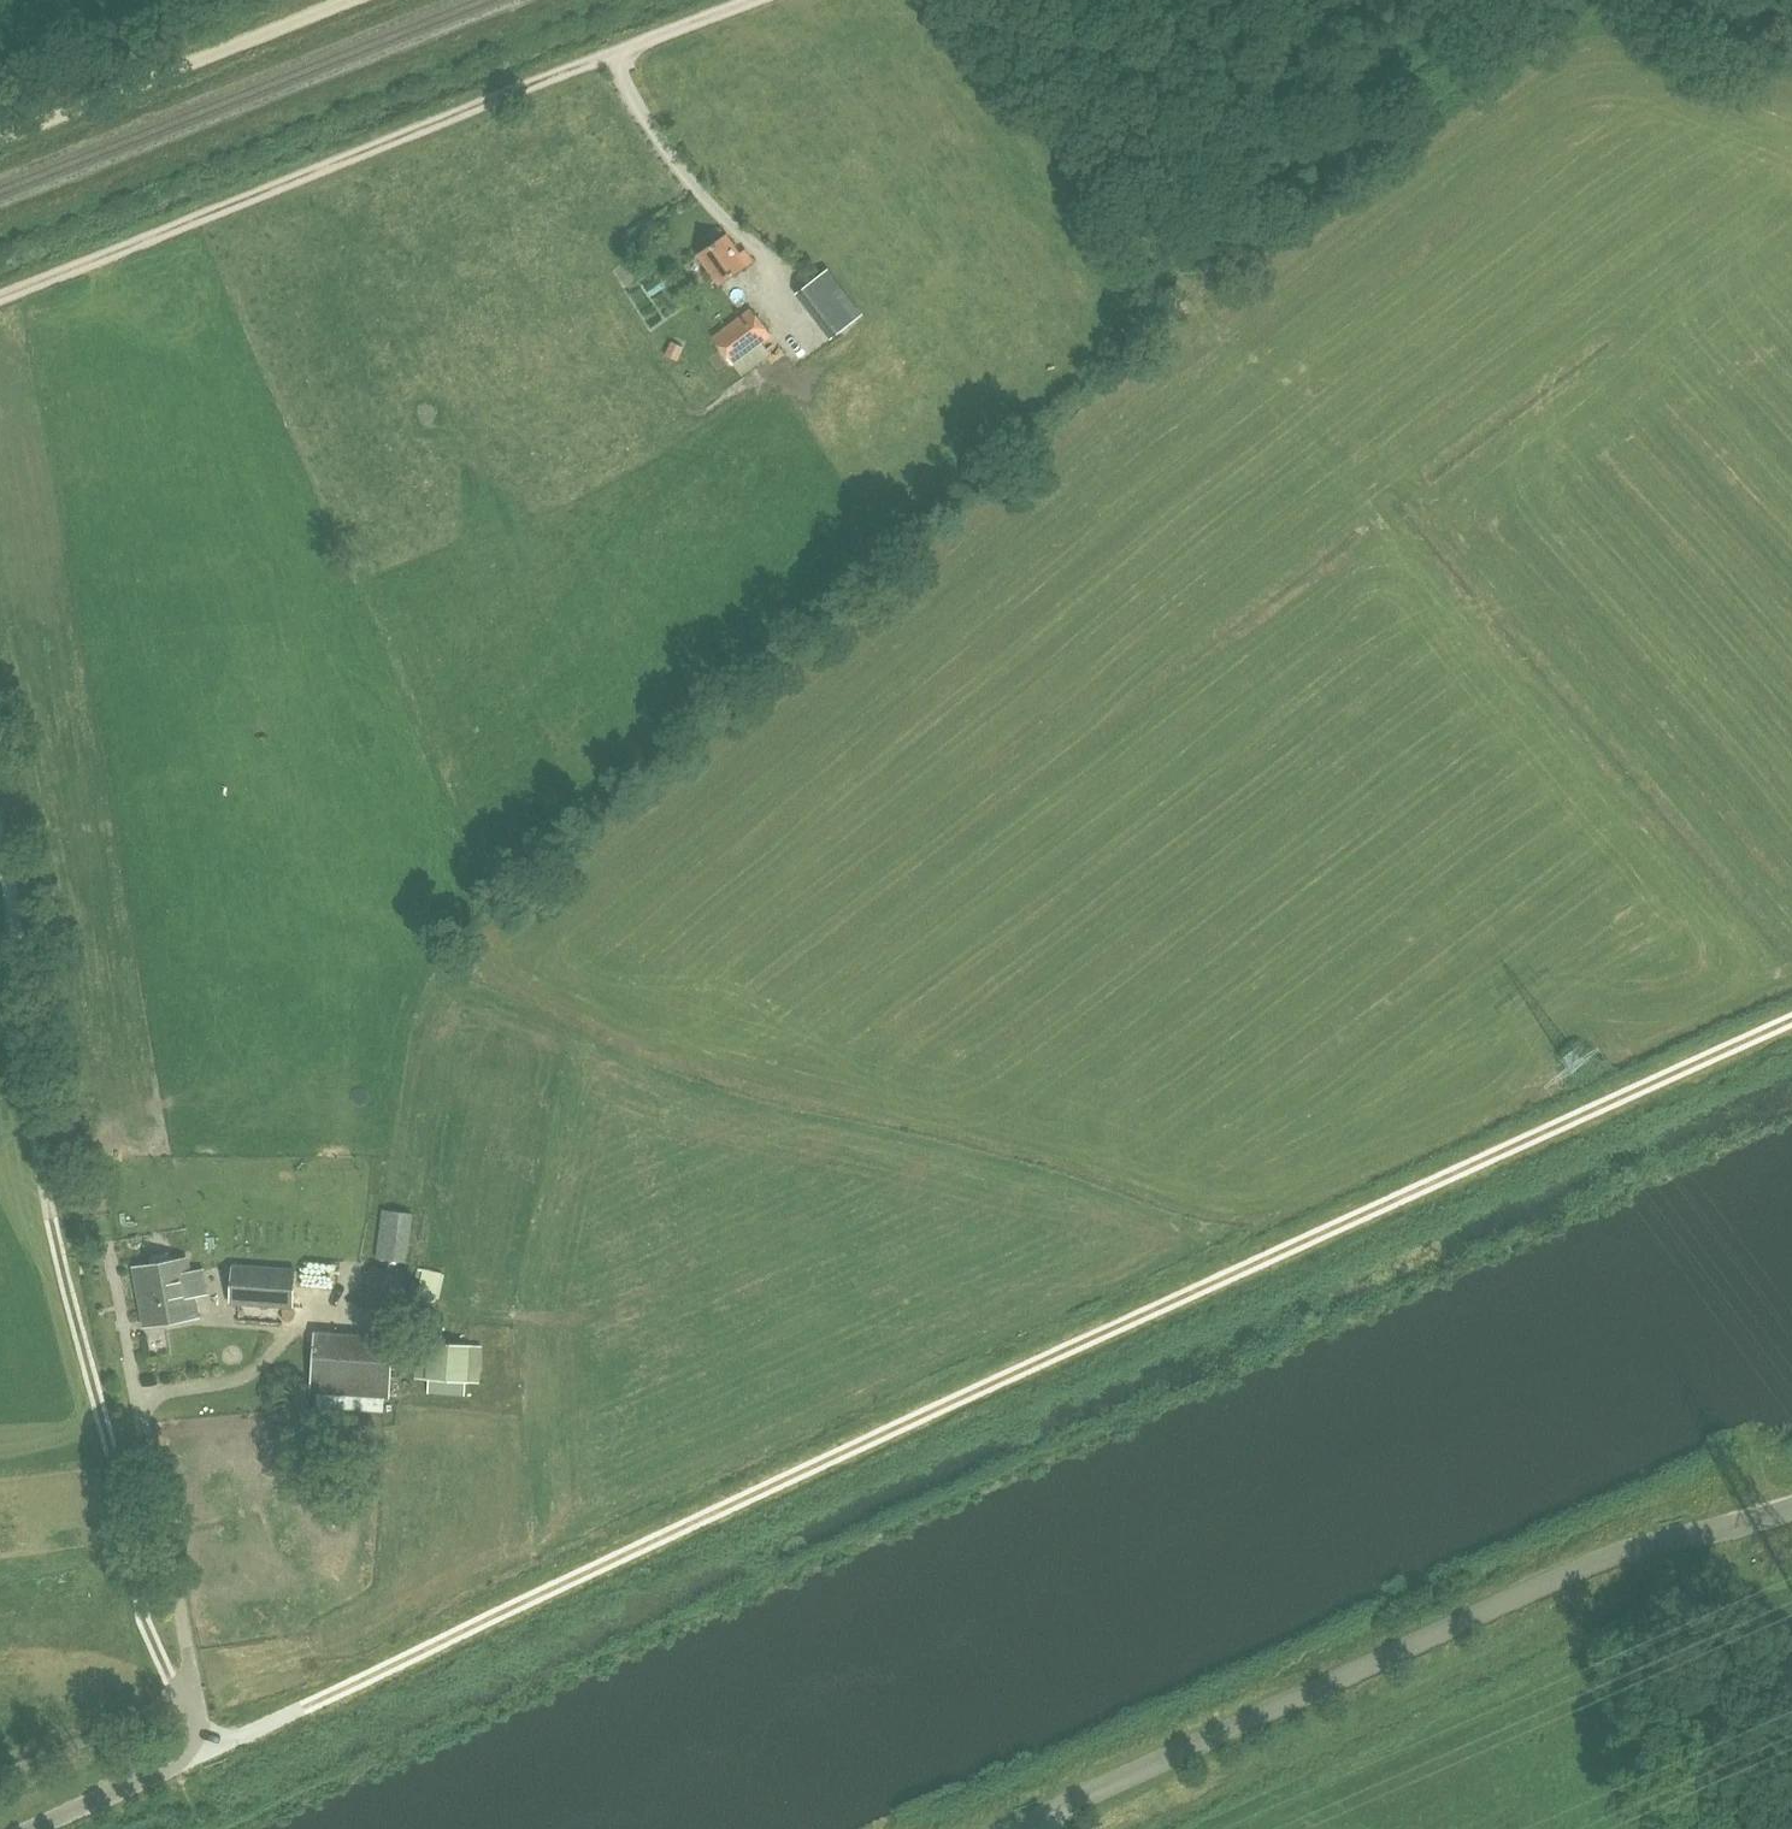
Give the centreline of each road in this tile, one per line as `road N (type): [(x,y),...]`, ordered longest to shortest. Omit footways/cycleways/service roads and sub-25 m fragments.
road 1 (track): [(189,1749),(238,1740),(499,1611),(1791,1021)]
road 2 (track): [(0,840),(51,1214),(117,1472),(145,1621),(171,1679),(188,1694)]
road 3 (unclassified): [(1791,1514),(1594,1563),(1022,1828)]
road 4 (unclassified): [(46,1828),(175,1770),(189,1749),(188,1694),(106,1242)]
road 5 (track): [(0,297),(613,56)]
road 6 (track): [(0,139),(352,0)]
road 7 (unclassified): [(613,56),(761,0)]

